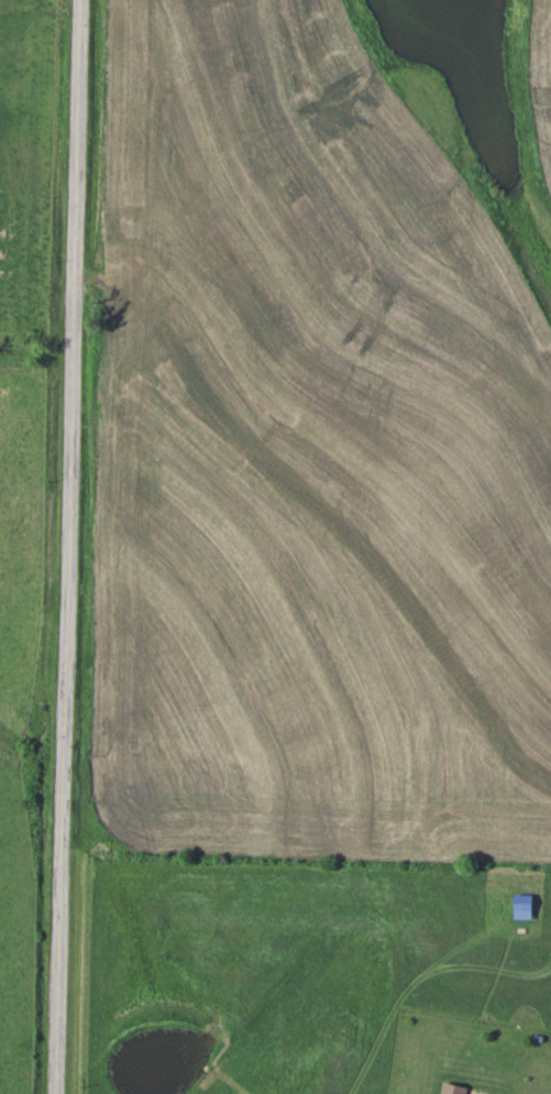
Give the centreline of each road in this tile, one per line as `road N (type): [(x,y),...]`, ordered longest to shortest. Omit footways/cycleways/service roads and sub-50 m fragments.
road 1 (residential): [(59,1093),(95,0)]

